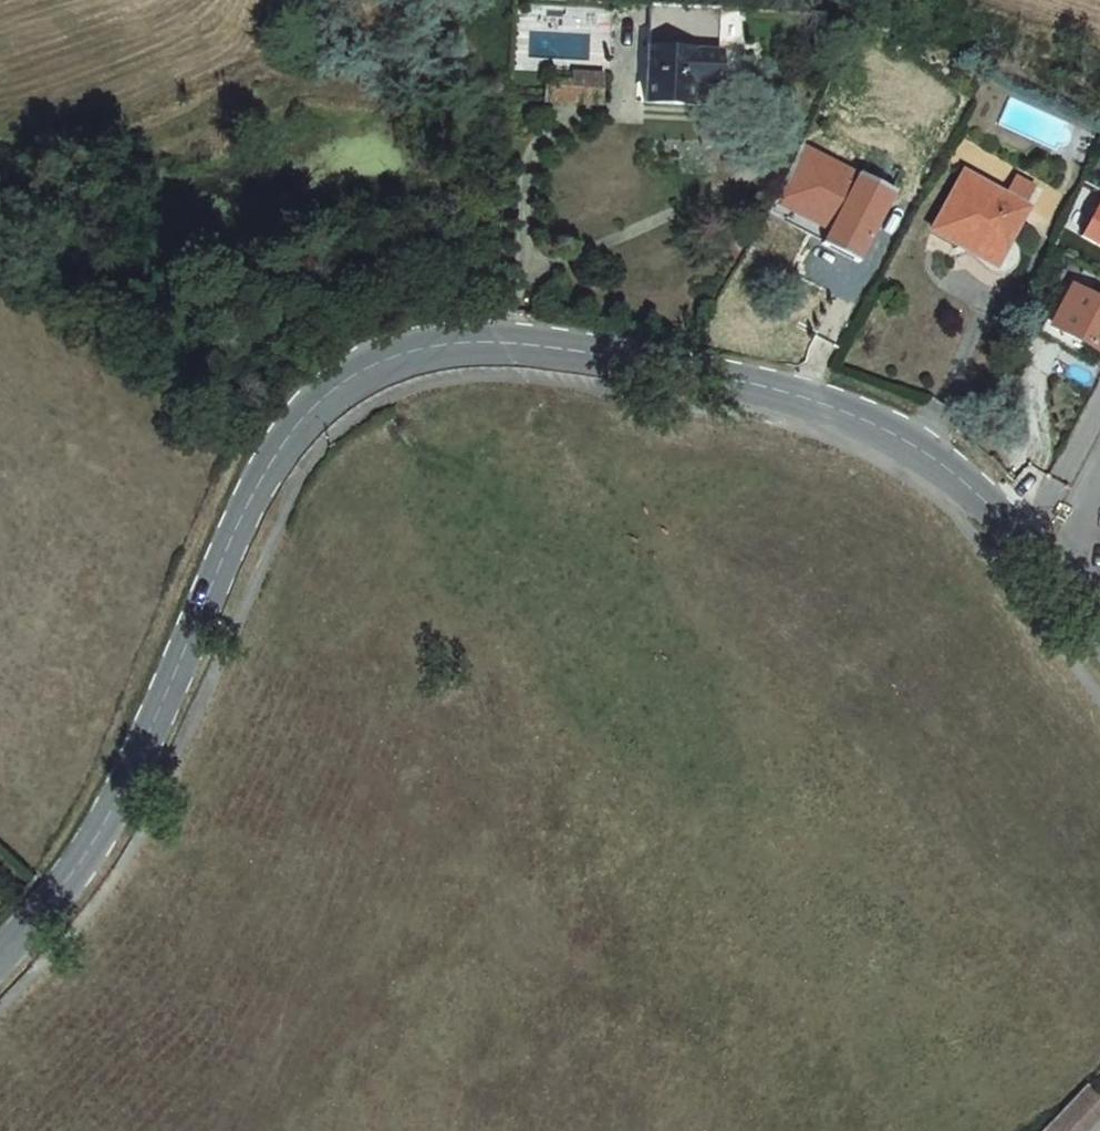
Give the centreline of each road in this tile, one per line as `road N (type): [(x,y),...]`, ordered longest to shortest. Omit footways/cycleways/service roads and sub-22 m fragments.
road 1 (secondary): [(1099,632),(1025,538),(958,476),(884,429),(695,371),(500,341),(423,348),(359,373),(303,417),(262,477),(120,798),(56,896),(0,957)]

